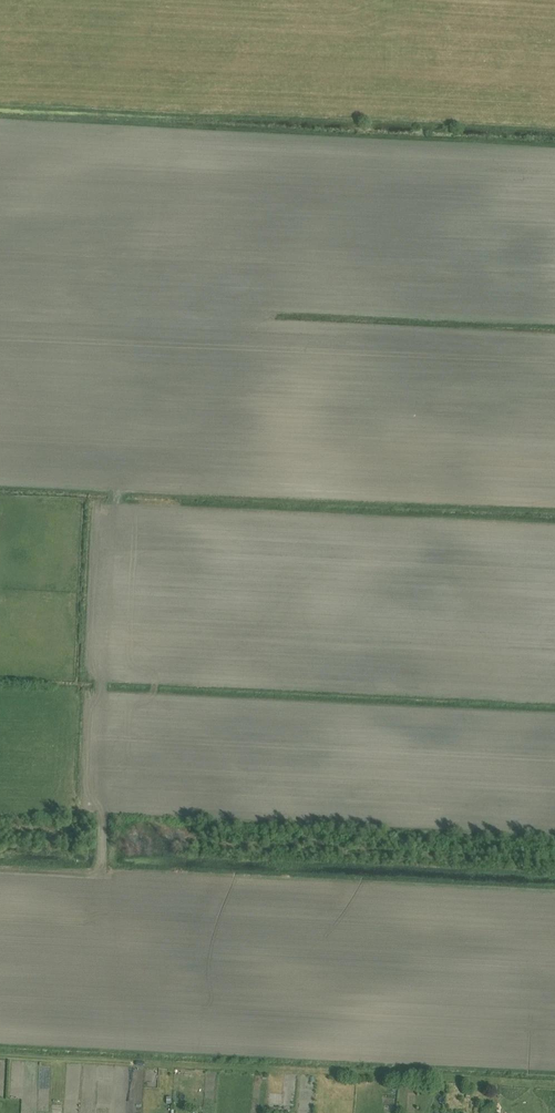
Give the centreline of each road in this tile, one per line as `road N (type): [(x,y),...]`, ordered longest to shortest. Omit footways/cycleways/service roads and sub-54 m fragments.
road 1 (track): [(0,1056),(554,1083)]

